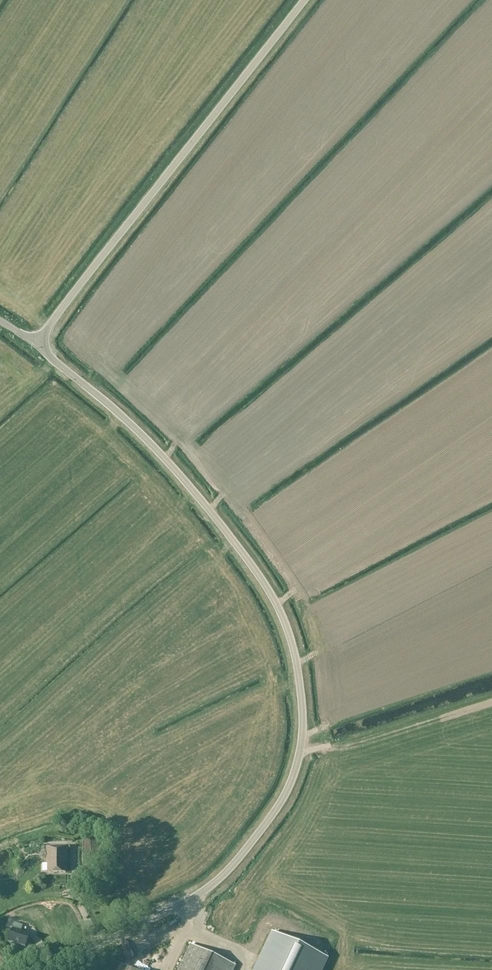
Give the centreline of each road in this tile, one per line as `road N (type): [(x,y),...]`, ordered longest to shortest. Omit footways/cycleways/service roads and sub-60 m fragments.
road 1 (tertiary): [(50,969),(221,878),(285,793),(302,715),(286,627),(248,560),(156,449),(35,344)]
road 2 (tertiary): [(35,344),(305,0)]

